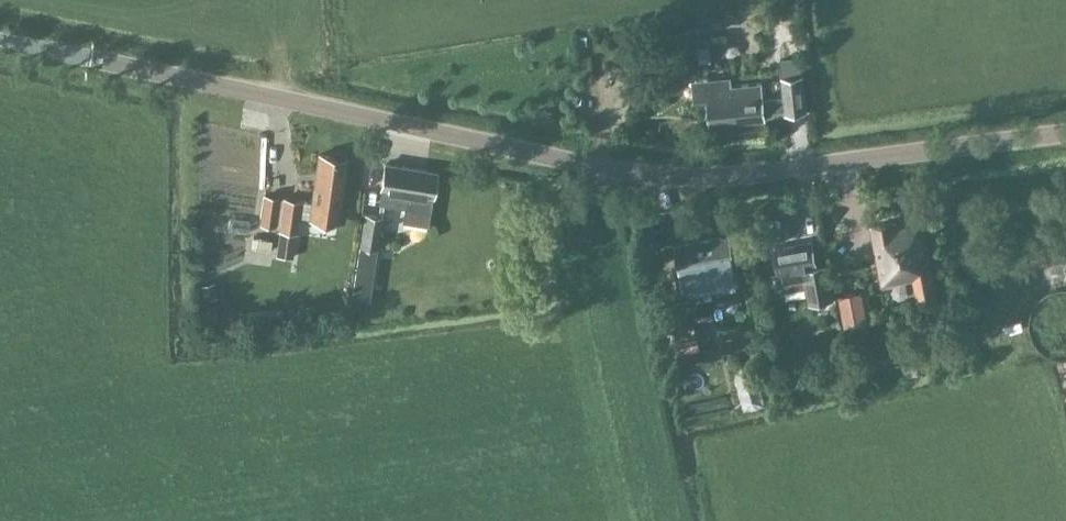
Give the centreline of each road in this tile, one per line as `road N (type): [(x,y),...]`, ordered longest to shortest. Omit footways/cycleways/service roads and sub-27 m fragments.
road 1 (unclassified): [(1065,132),(715,175),(626,169),(0,39)]

